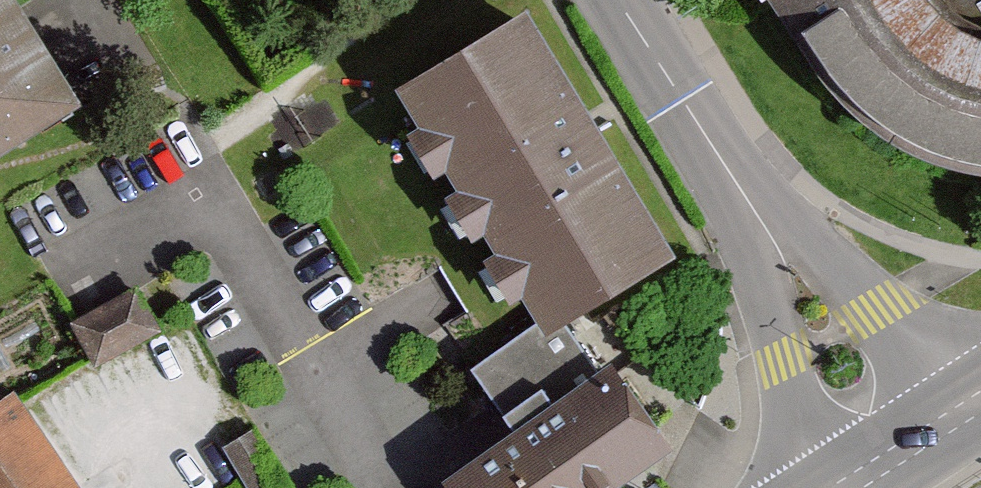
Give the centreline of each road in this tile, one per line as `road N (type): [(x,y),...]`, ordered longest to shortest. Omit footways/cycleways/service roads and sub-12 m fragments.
road 1 (tertiary): [(892,458),(804,295),(617,0)]

